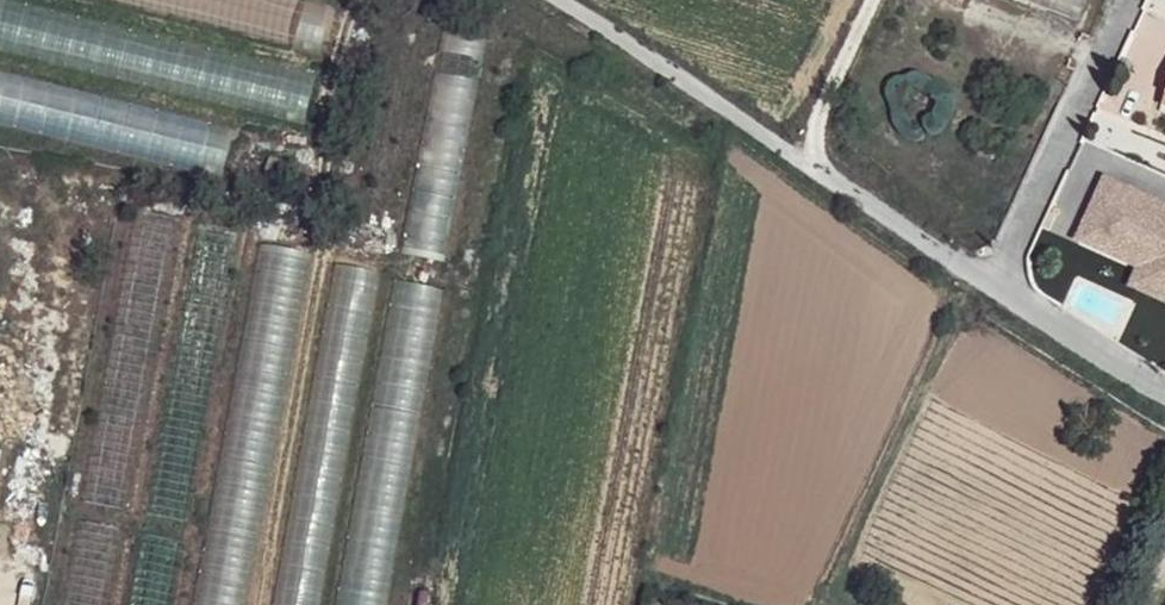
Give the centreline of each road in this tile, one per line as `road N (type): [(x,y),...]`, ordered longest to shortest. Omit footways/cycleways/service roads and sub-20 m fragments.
road 1 (unclassified): [(567,0),(997,281)]
road 2 (residential): [(1124,0),(997,281)]
road 3 (unclassified): [(997,281),(1108,355),(1164,382)]
road 4 (track): [(870,0),(800,155)]

